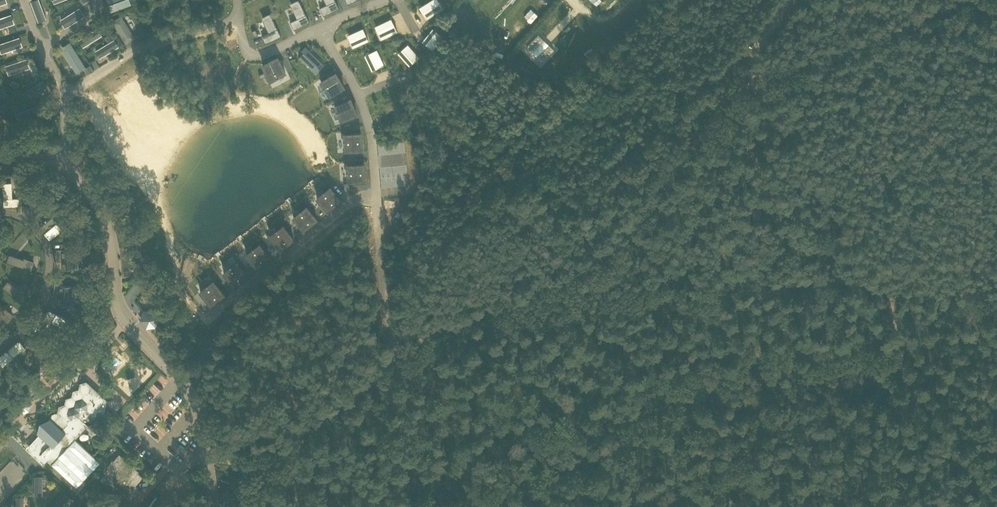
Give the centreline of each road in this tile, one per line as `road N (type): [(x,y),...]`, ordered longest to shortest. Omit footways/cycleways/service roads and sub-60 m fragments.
road 1 (unclassified): [(238,506),(338,407),(414,346),(590,265),(627,235),(728,99),(965,0)]

